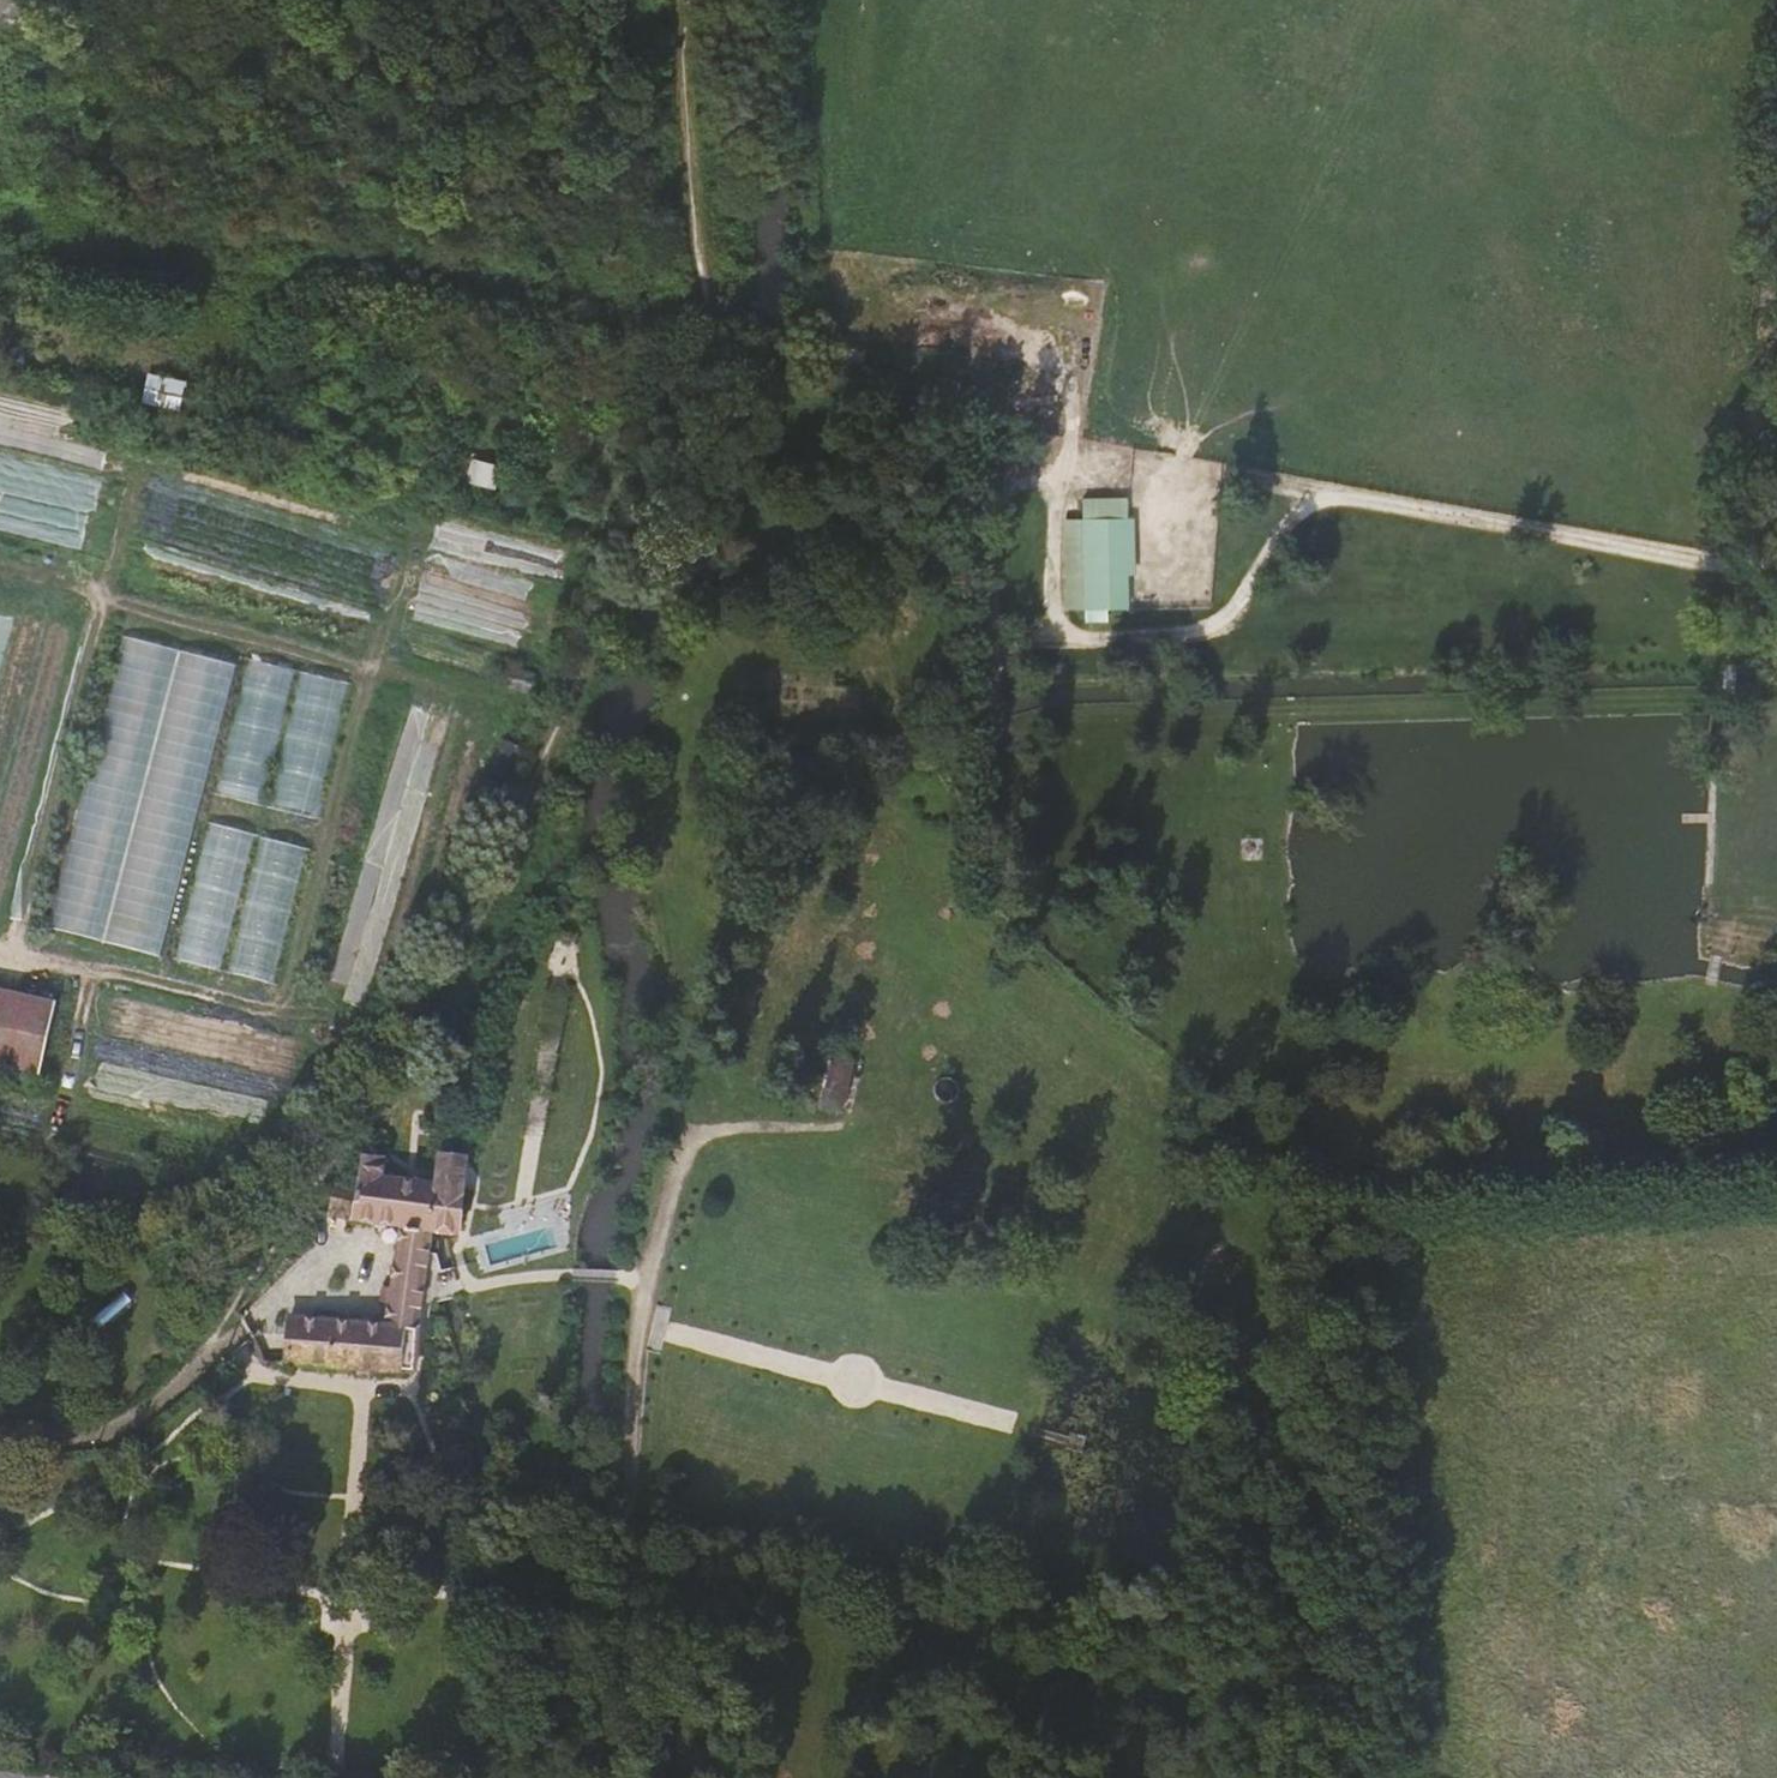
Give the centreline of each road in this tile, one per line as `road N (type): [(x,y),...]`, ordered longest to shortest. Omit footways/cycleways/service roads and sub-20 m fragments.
road 1 (track): [(1776,569),(1169,470),(1026,479),(938,500),(807,602)]

